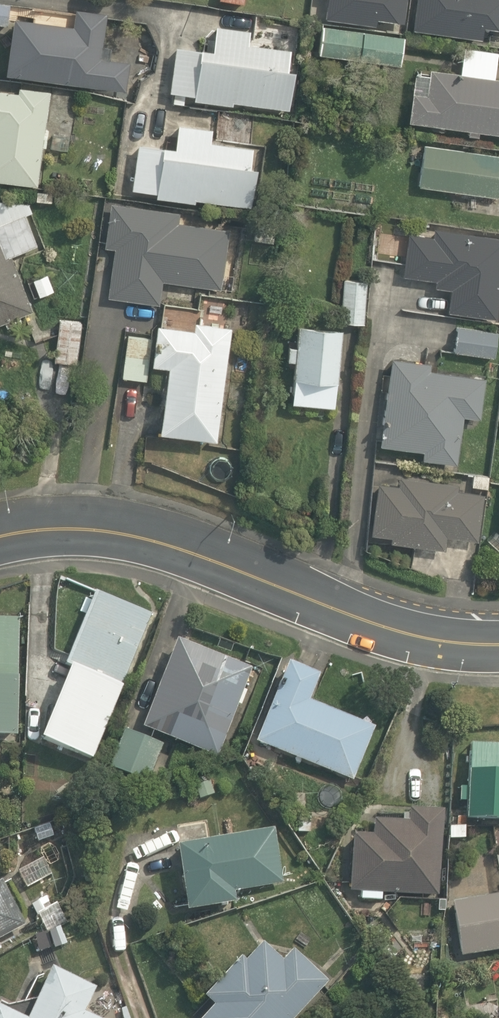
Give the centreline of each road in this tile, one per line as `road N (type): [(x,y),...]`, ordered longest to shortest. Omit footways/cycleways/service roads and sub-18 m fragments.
road 1 (tertiary): [(0,538),(38,526),(118,530),(382,626),(462,644),(498,643)]

